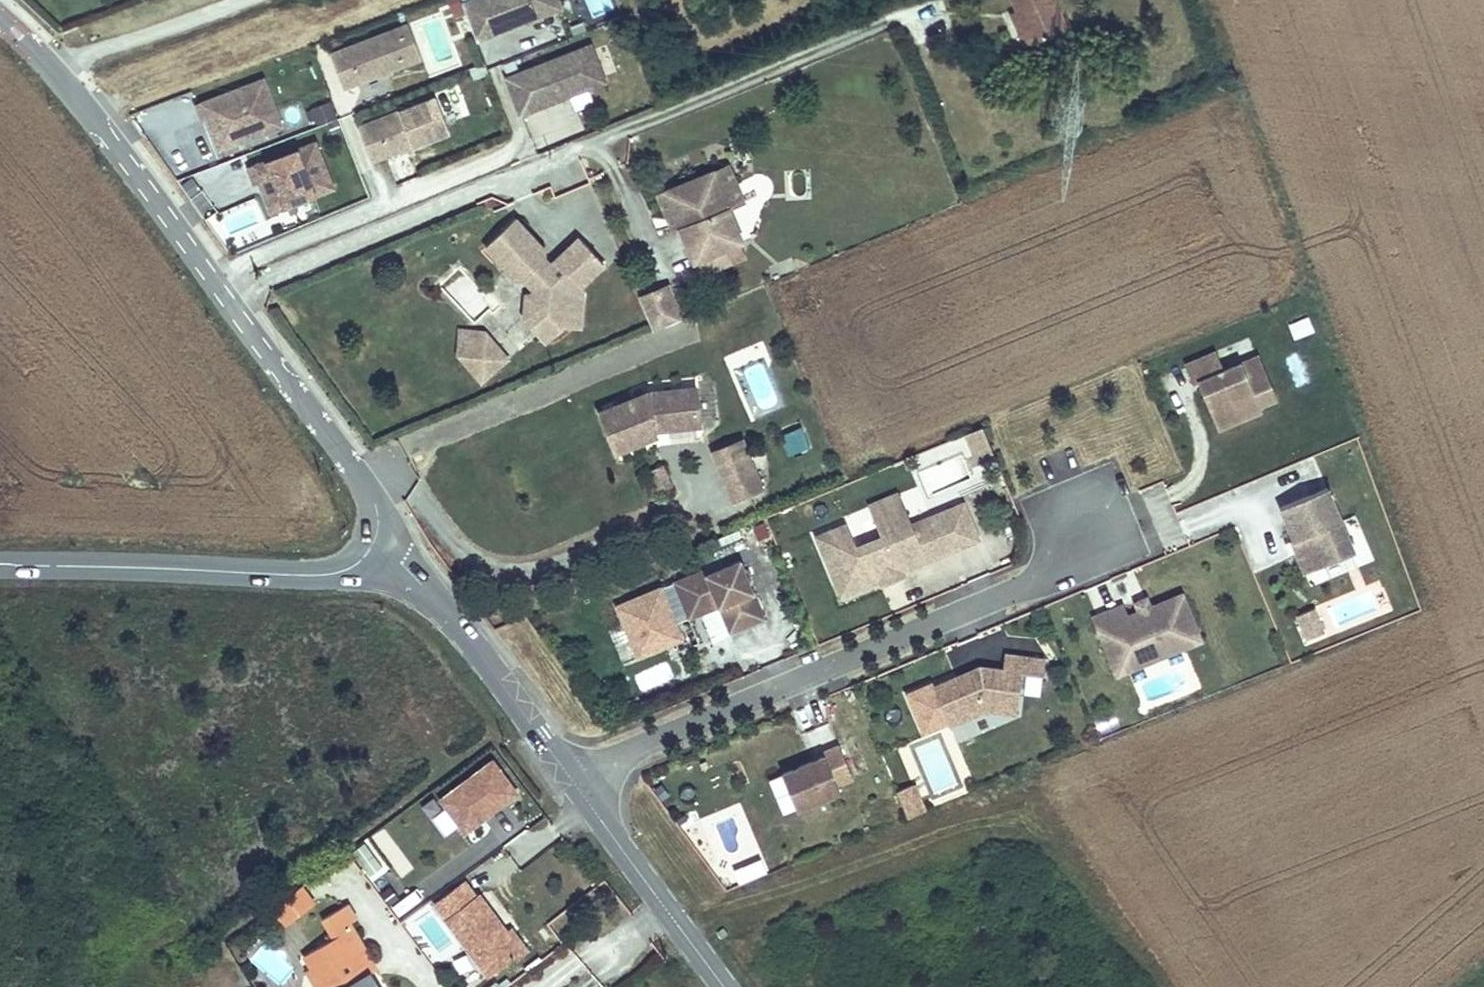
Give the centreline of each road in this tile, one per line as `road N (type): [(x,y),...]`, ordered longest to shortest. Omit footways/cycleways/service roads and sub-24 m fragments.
road 1 (tertiary): [(373,548),(373,499),(363,481),(92,117),(0,17)]
road 2 (residential): [(578,779),(1033,584),(1086,517)]
road 3 (tertiary): [(0,566),(324,576),(360,563),(373,548)]
road 4 (tertiary): [(373,548),(402,559),(578,779)]
road 5 (tertiary): [(578,779),(725,986)]

